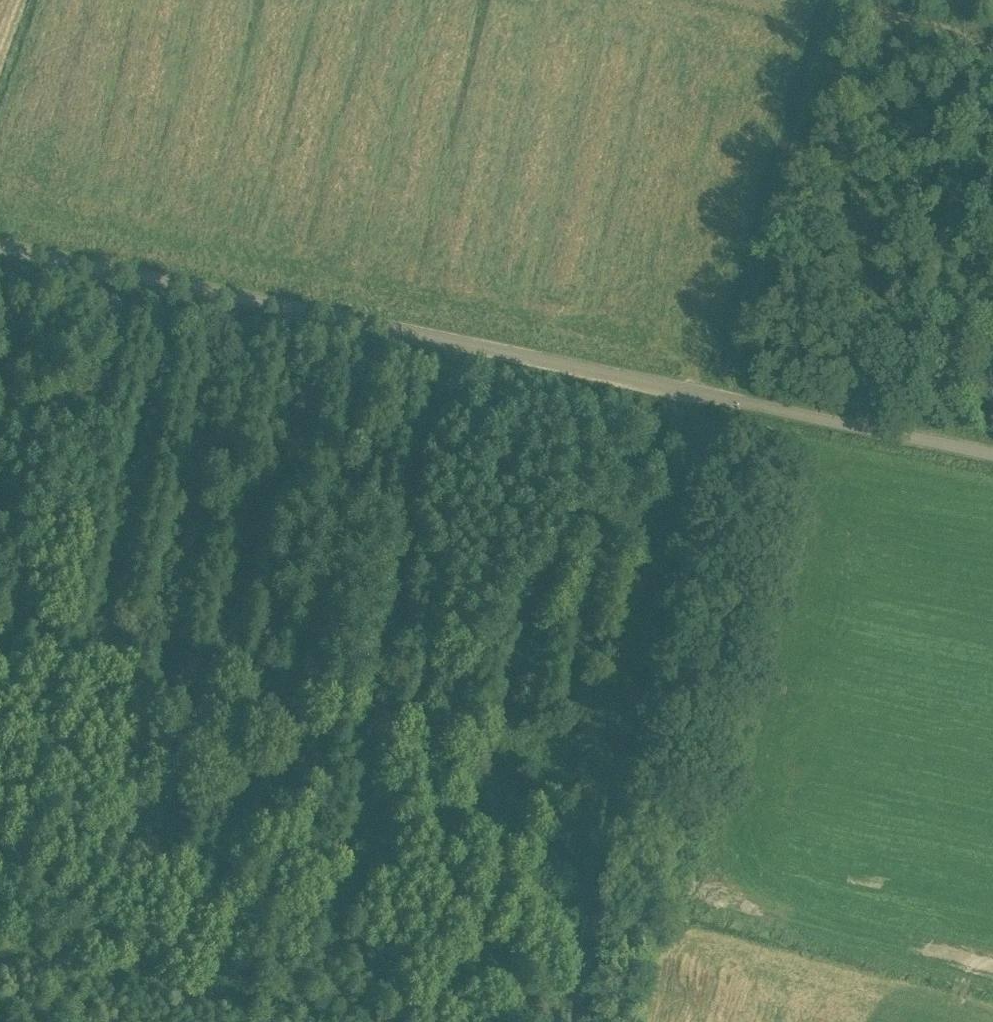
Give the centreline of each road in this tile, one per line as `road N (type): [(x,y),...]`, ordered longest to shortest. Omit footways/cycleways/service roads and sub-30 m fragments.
road 1 (unclassified): [(992,454),(0,247)]
road 2 (track): [(884,431),(867,270),(862,0)]
road 3 (track): [(596,1021),(623,872)]

